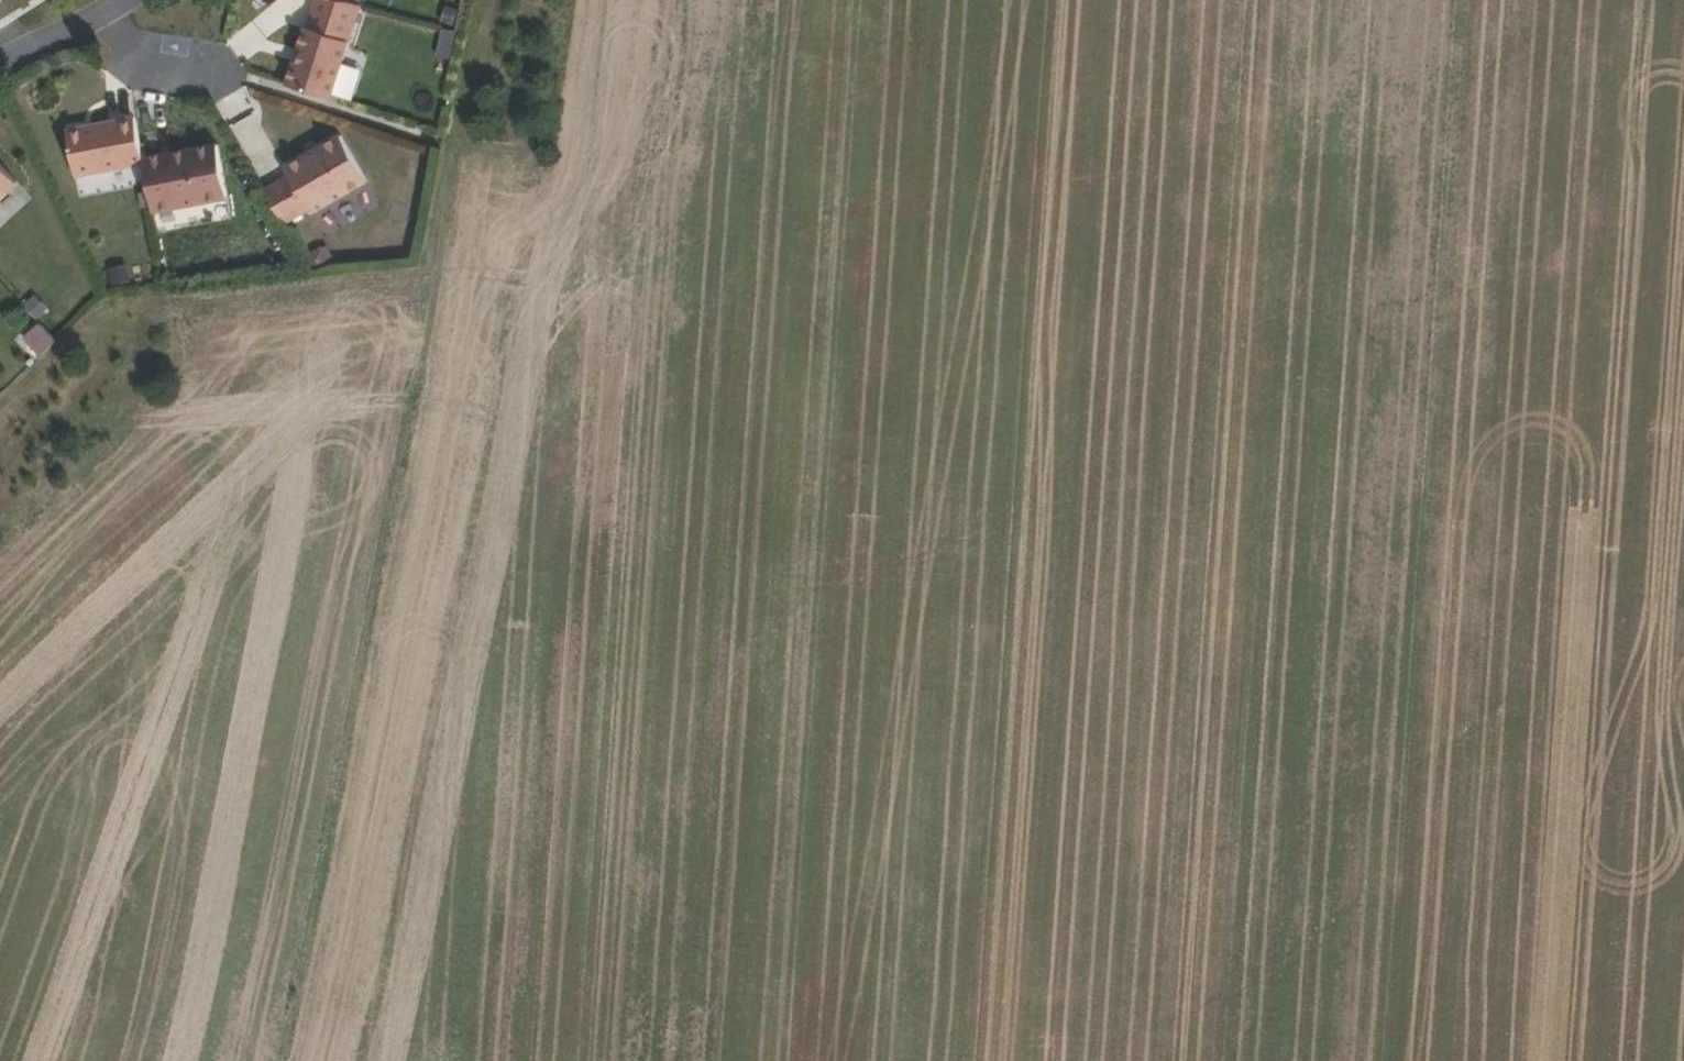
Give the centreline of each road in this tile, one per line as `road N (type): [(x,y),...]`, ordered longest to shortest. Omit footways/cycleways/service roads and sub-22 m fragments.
road 1 (track): [(483,0),(299,1017),(282,1060)]
road 2 (residential): [(0,65),(127,0)]

